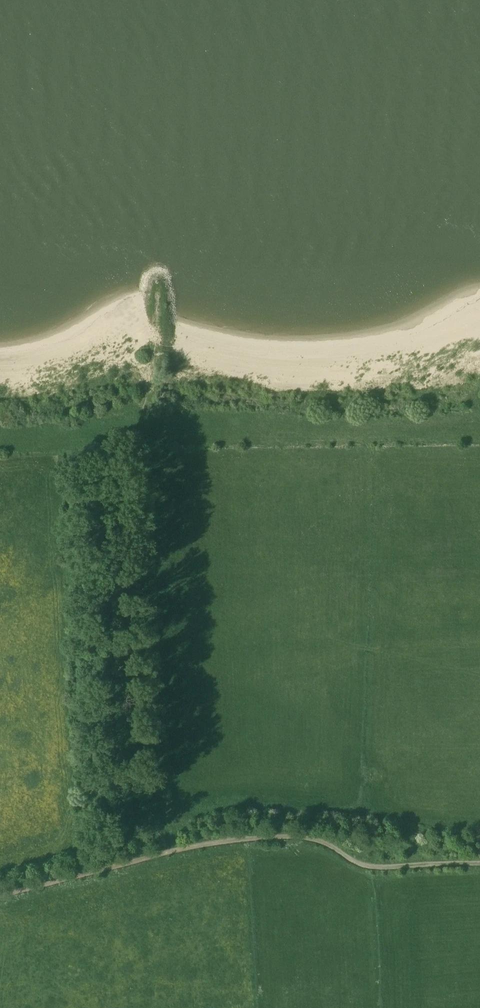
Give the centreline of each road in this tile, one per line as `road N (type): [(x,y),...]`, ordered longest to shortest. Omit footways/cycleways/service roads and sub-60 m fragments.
road 1 (track): [(479,863),(372,867),(325,842),(274,837),(187,847),(0,896)]

